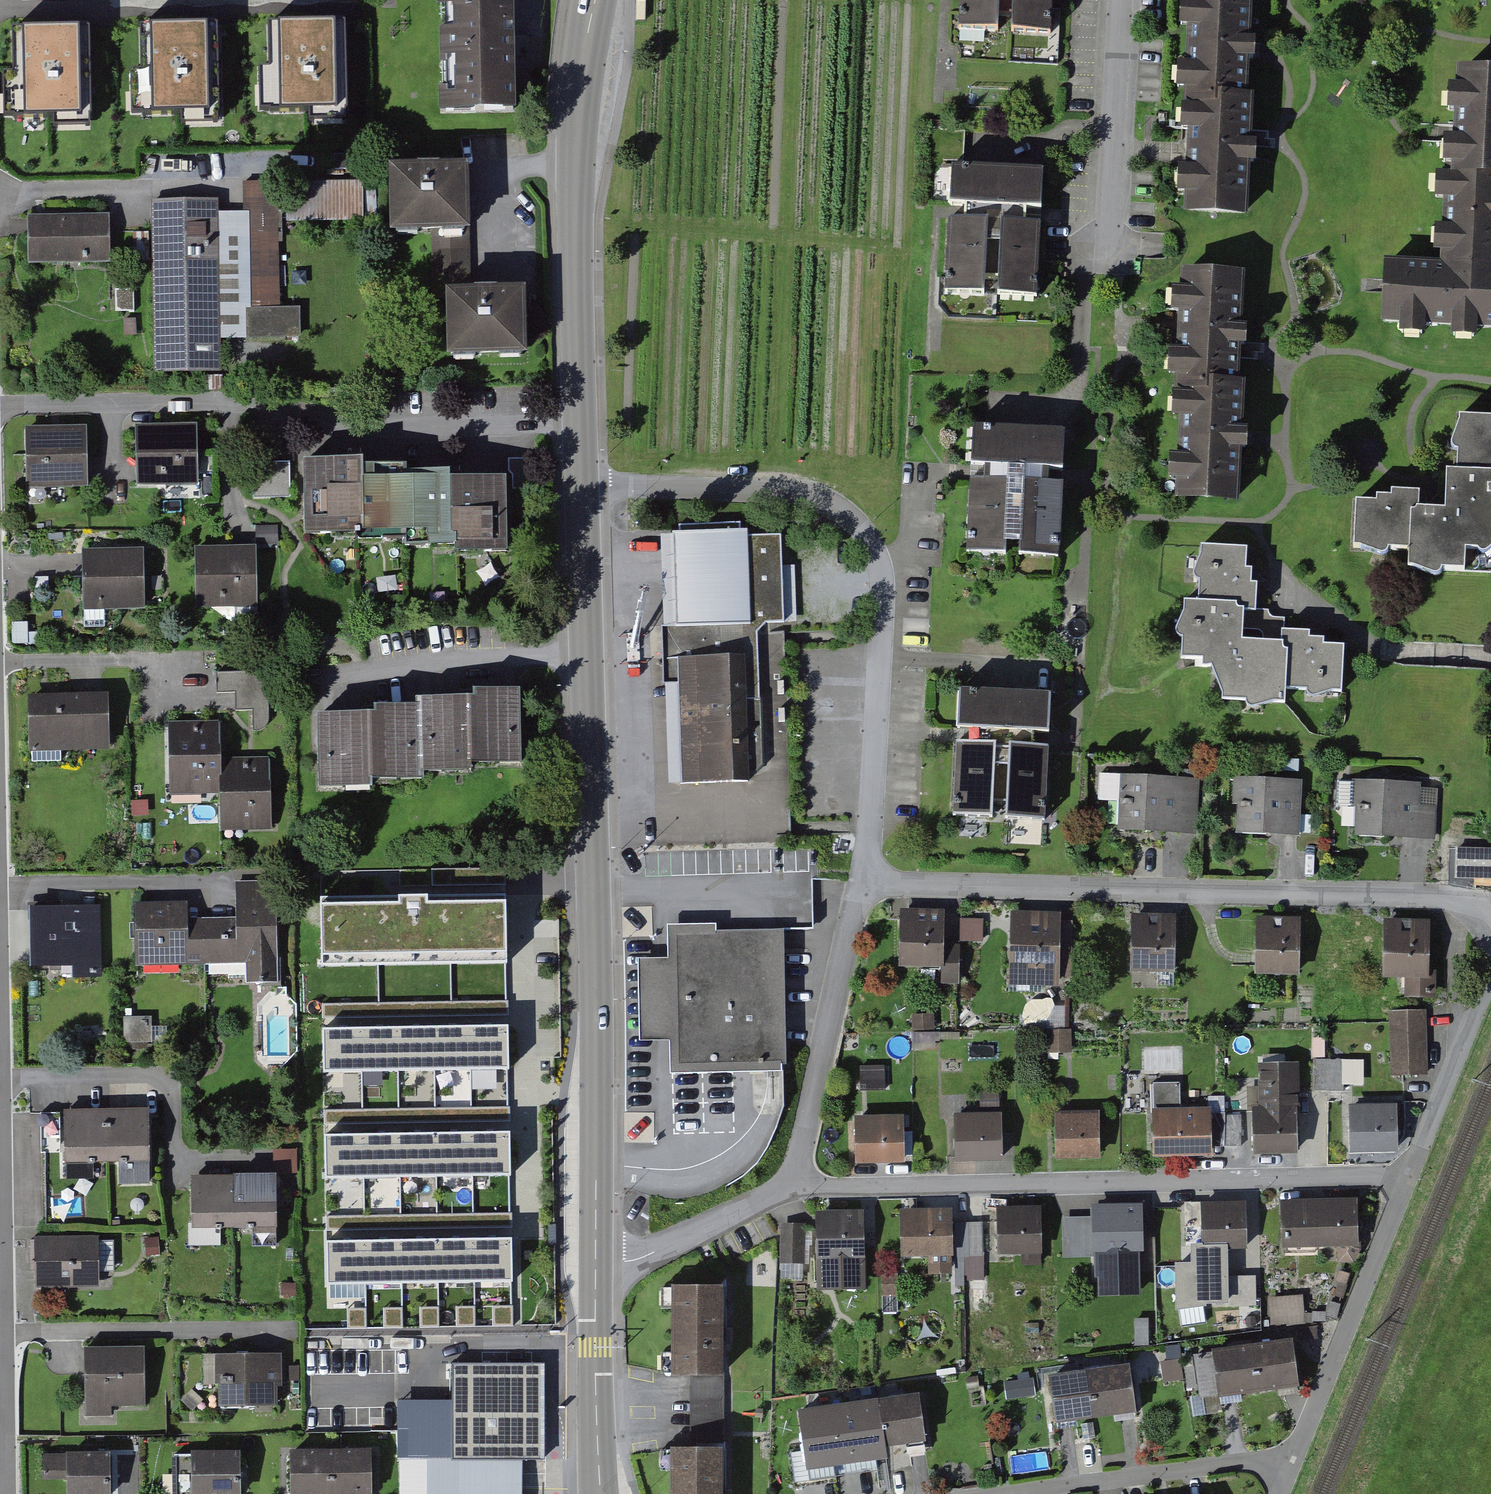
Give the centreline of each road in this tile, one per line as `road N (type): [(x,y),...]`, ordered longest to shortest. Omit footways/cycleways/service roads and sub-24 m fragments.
road 1 (primary): [(594,1262),(600,900),(587,484)]
road 2 (residential): [(587,484),(812,494),(835,503),(867,536),(882,579),(884,623),(861,883)]
road 3 (residential): [(861,883),(1449,897),(1490,911)]
road 4 (residential): [(792,1180),(829,1188),(1371,1176),(1405,1186)]
road 5 (residential): [(0,408),(270,403),(382,433),(584,423)]
road 6 (primary): [(584,423),(577,163),(596,0)]
road 7 (residential): [(1288,1469),(1405,1186)]
road 8 (residential): [(861,883),(792,1180)]
road 9 (residential): [(1288,1469),(1244,1462),(1011,1493)]
road 10 (residential): [(1123,0),(1106,246)]
road 11 (primary): [(601,1493),(594,1262)]
road 12 (residential): [(1405,1186),(1490,975)]
road 13 (residential): [(792,1180),(638,1259),(594,1262)]
road 14 (residential): [(4,1493),(0,1349)]

